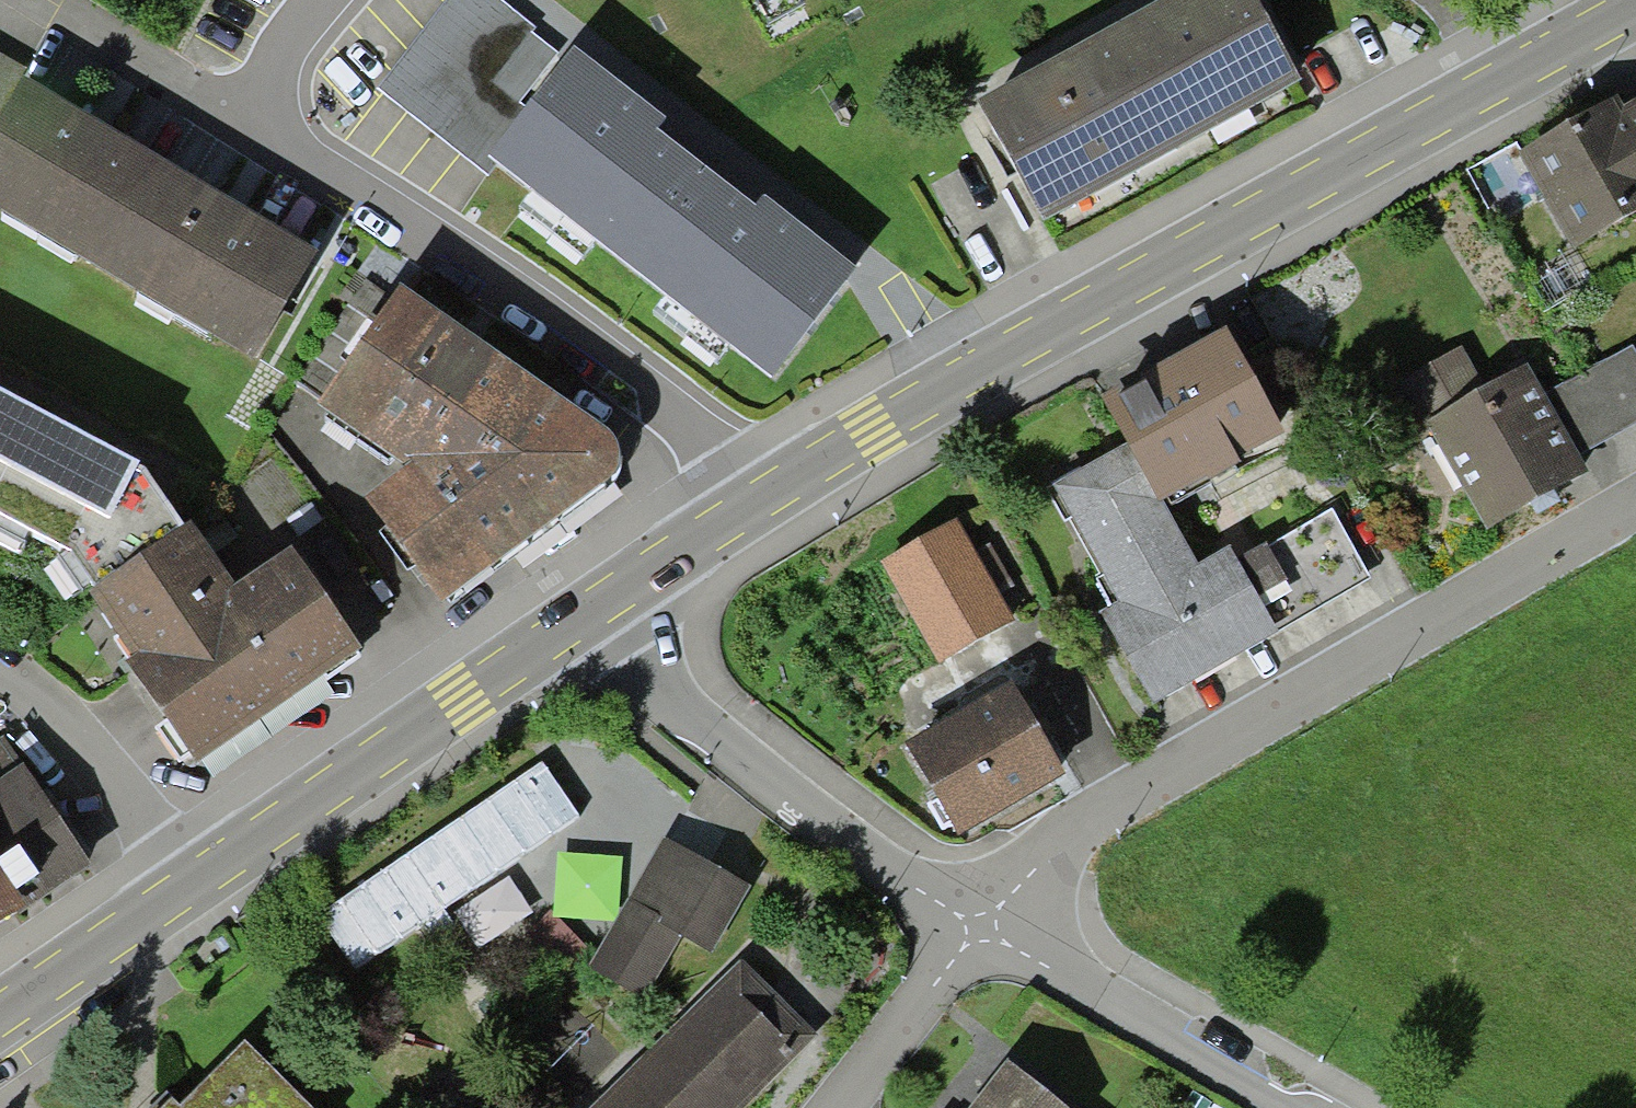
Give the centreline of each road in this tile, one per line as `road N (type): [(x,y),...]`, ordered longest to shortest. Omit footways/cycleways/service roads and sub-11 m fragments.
road 1 (residential): [(1635,9),(772,492)]
road 2 (residential): [(977,931),(1005,892),(1082,823),(1635,495)]
road 3 (residential): [(327,0),(250,113),(498,277),(772,492)]
road 4 (residential): [(592,612),(615,649),(977,931)]
road 5 (residential): [(592,612),(186,886)]
road 6 (residential): [(977,931),(1296,1107)]
road 7 (residential): [(186,886),(159,842),(0,664)]
road 8 (residential): [(833,1107),(977,931)]
road 9 (residential): [(186,886),(0,1013)]
road 10 (residential): [(772,492),(592,612)]

